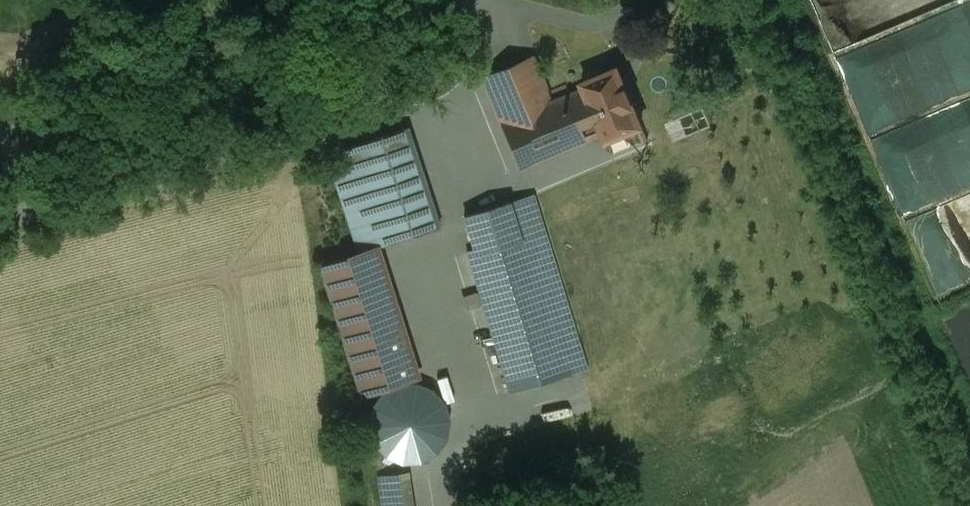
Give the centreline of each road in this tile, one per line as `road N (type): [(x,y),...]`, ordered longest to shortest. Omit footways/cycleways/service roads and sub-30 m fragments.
road 1 (unclassified): [(0,222),(337,126),(387,63),(456,0)]

